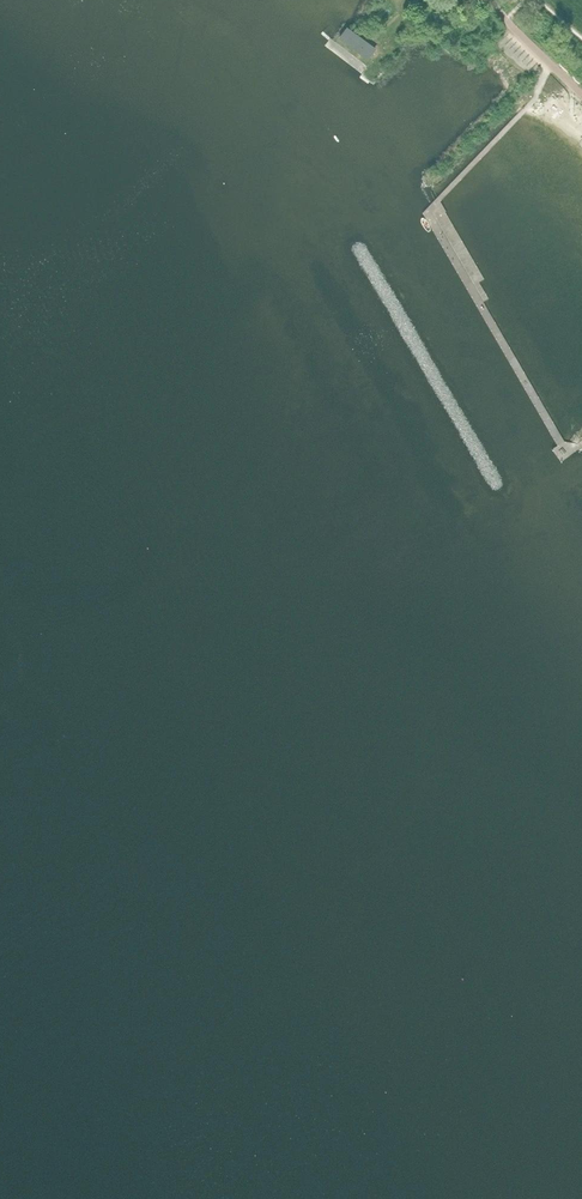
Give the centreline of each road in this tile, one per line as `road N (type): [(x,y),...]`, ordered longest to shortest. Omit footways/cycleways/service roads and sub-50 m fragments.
road 1 (unclassified): [(581,95),(491,0)]

